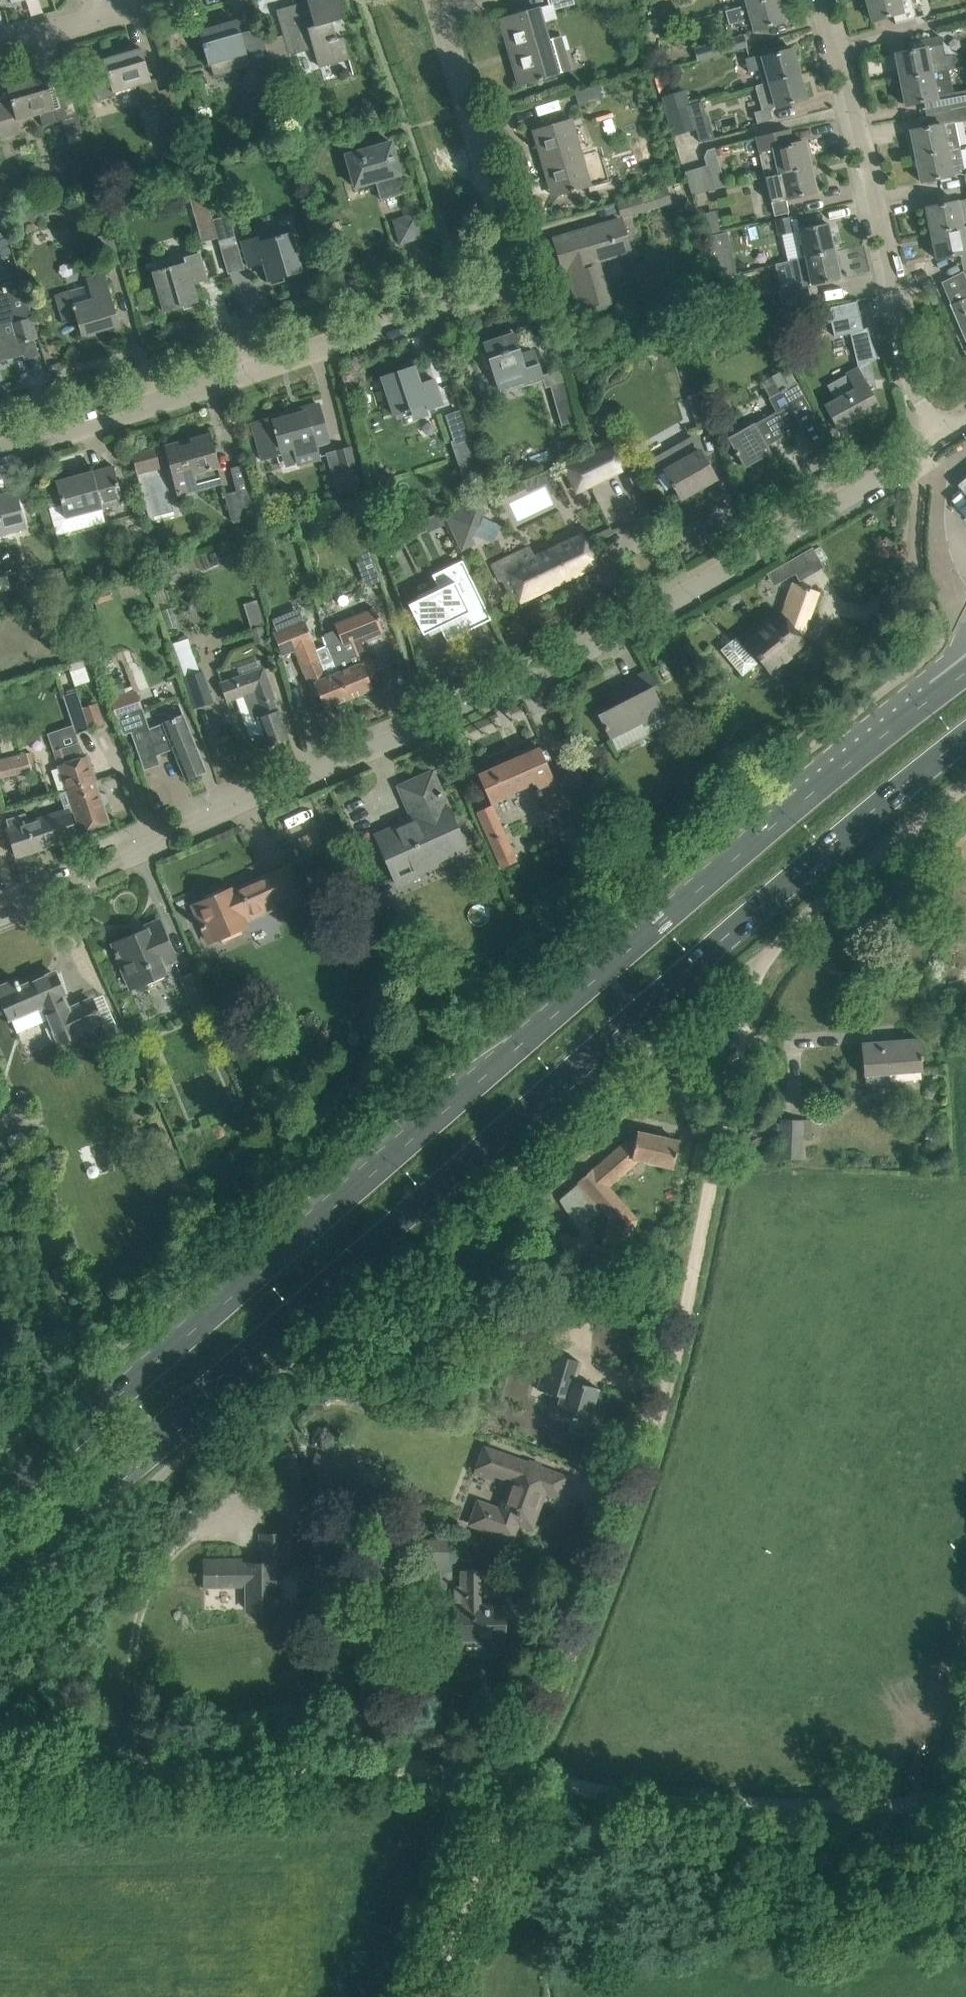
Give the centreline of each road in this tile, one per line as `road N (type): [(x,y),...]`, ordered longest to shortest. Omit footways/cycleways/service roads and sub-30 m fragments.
road 1 (primary): [(965,669),(726,865),(0,1500)]
road 2 (primary): [(0,1565),(965,734)]
road 3 (residential): [(0,914),(174,829),(502,693),(912,457)]
road 4 (residential): [(0,447),(241,377),(504,282),(508,249),(435,0)]
road 5 (track): [(729,1094),(656,1432),(526,1769)]
road 6 (track): [(0,1771),(526,1769)]
road 7 (residential): [(941,438),(911,380),(863,142),(819,0)]
road 8 (unclassified): [(965,1806),(662,1801),(526,1769)]
road 9 (unclassified): [(729,1094),(765,958),(965,786)]
road 10 (track): [(526,1769),(431,1996)]

